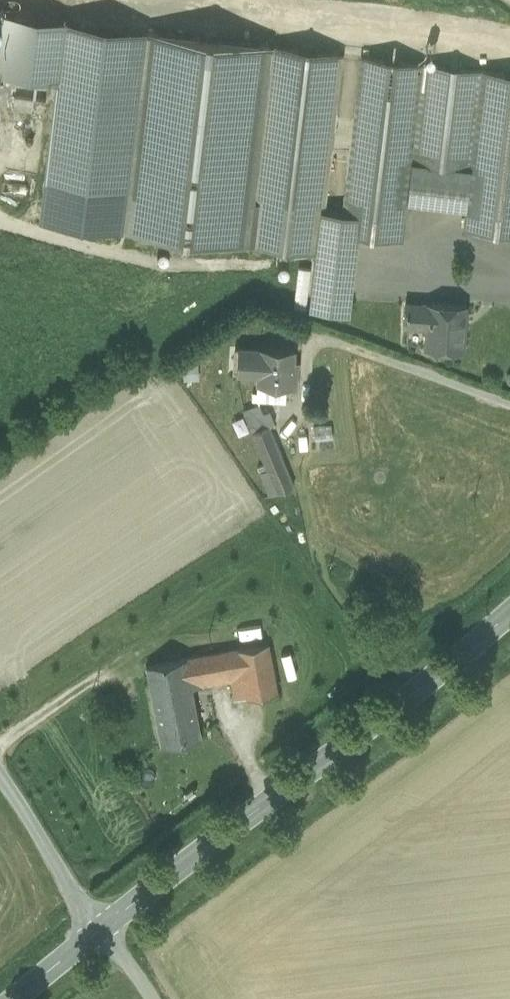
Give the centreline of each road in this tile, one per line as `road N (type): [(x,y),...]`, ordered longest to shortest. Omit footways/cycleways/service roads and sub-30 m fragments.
road 1 (tertiary): [(102,927),(509,607)]
road 2 (track): [(102,927),(80,907),(0,774)]

